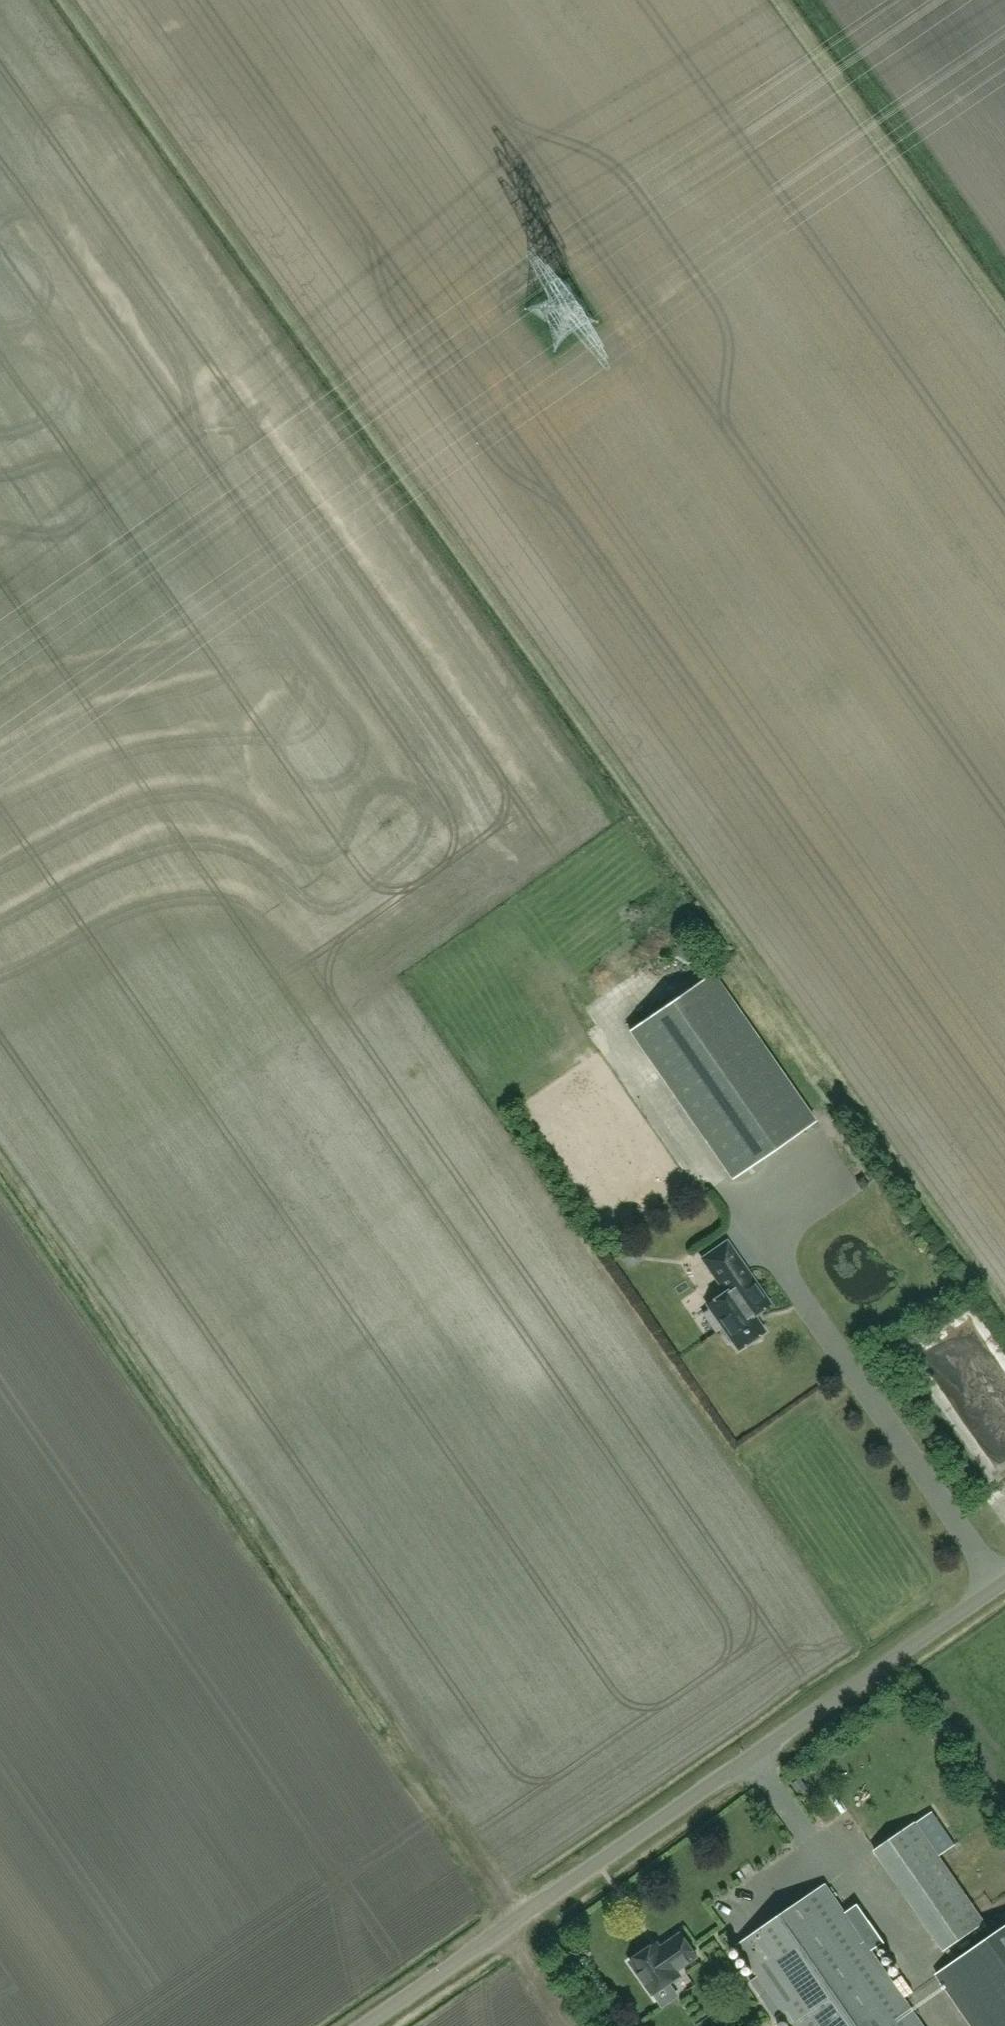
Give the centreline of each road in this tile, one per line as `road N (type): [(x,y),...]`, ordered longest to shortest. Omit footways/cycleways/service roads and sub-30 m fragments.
road 1 (unclassified): [(361,2025),(1004,1583)]

